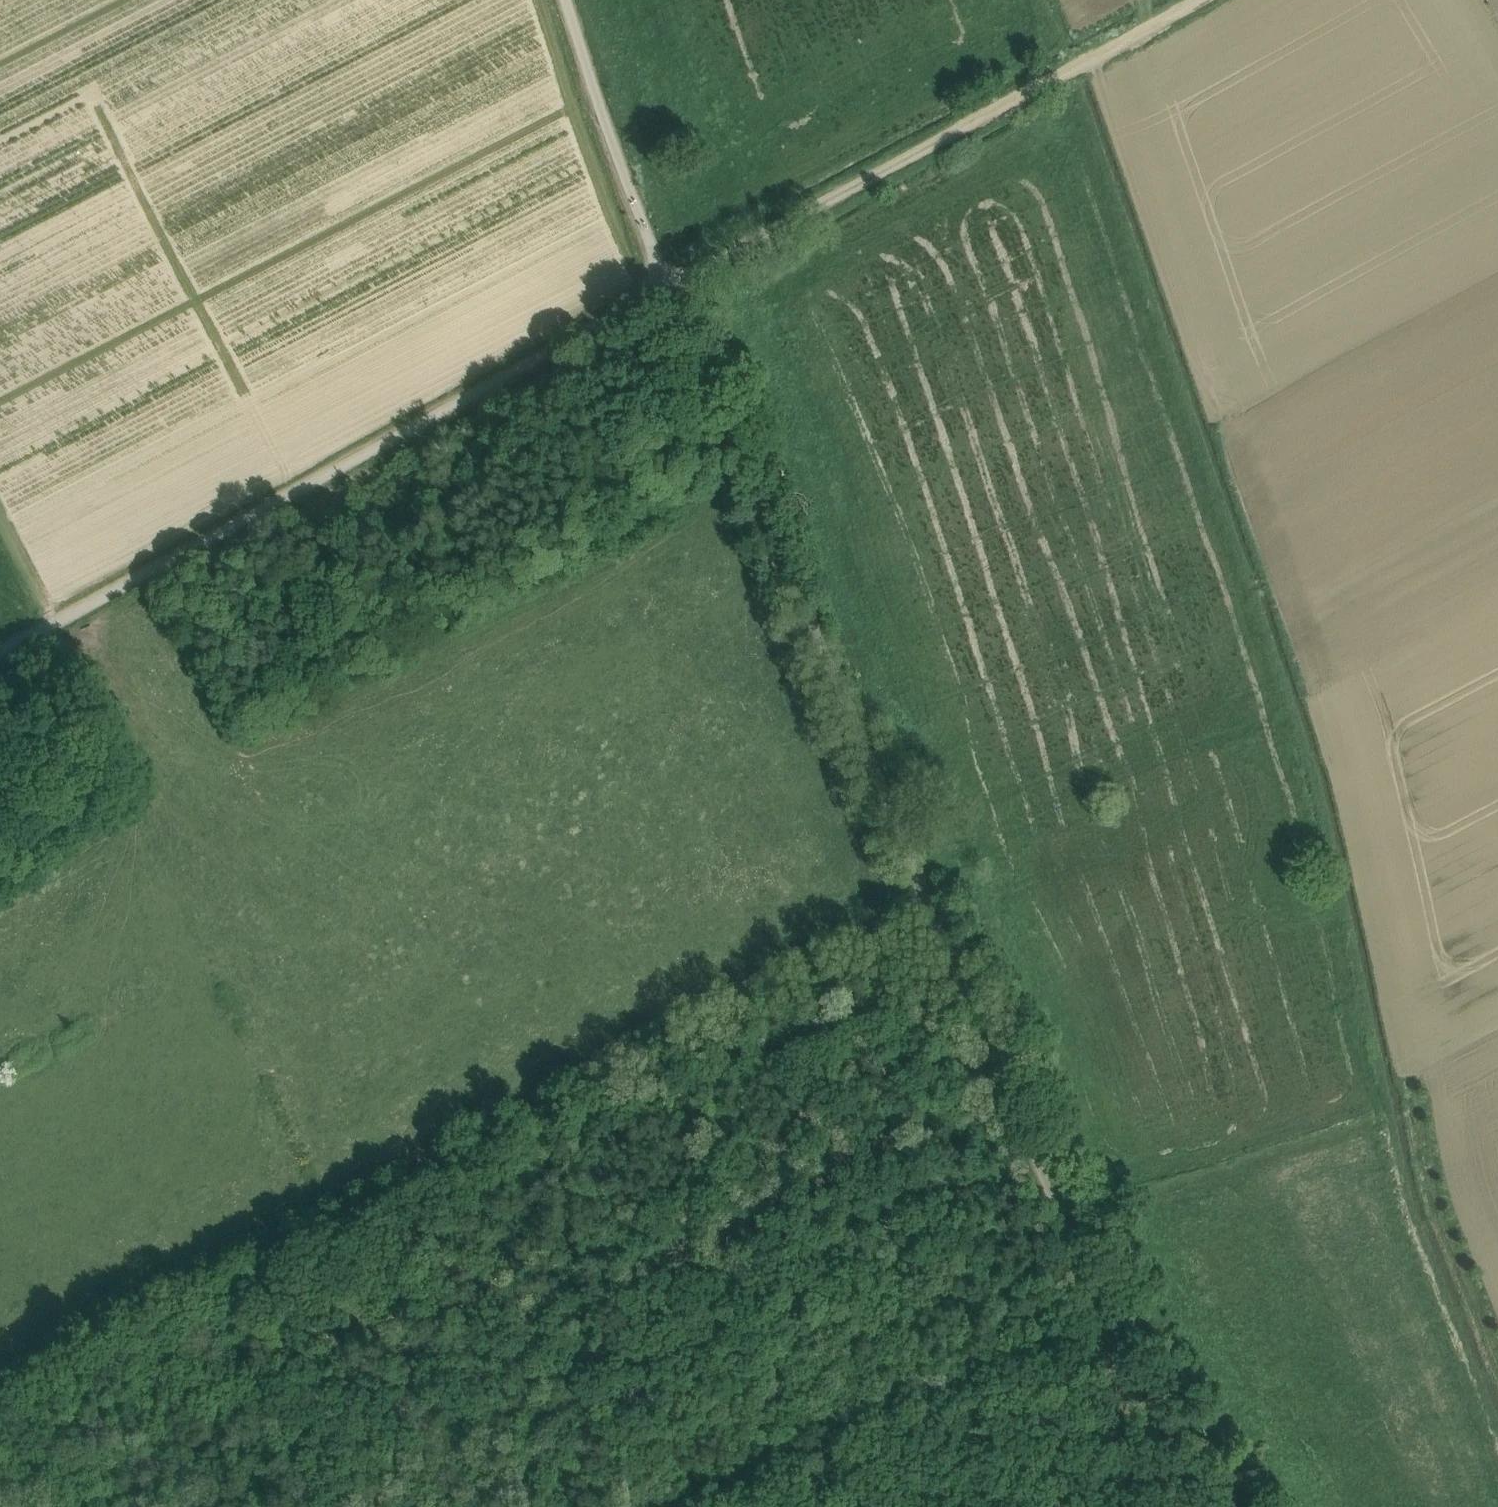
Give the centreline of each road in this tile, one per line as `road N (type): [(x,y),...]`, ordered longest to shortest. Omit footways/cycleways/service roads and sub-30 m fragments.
road 1 (unclassified): [(1183,1506),(667,288)]
road 2 (unclassified): [(667,288),(0,651)]
road 3 (track): [(1197,0),(667,288)]
road 4 (unclassified): [(667,288),(566,0)]

